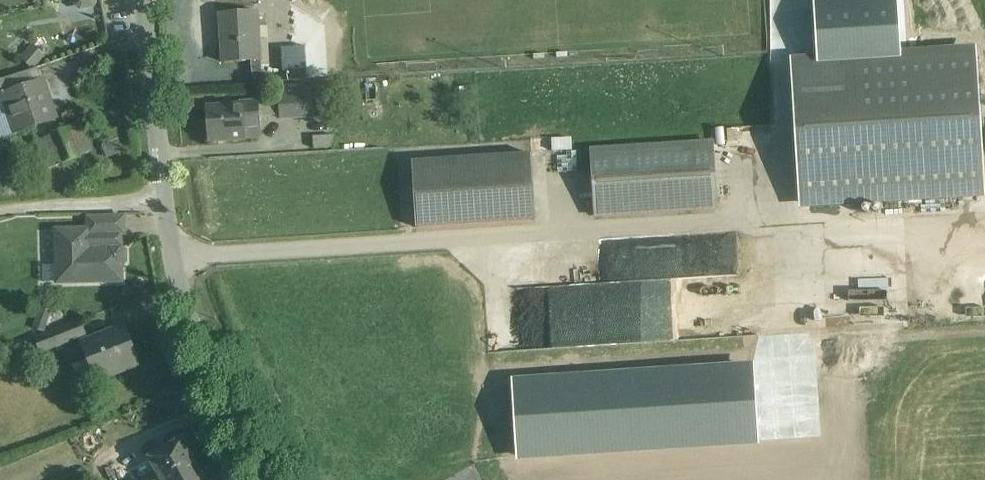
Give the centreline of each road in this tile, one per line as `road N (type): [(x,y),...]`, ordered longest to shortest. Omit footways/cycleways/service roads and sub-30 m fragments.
road 1 (residential): [(143,0),(163,204),(186,325),(268,479)]

